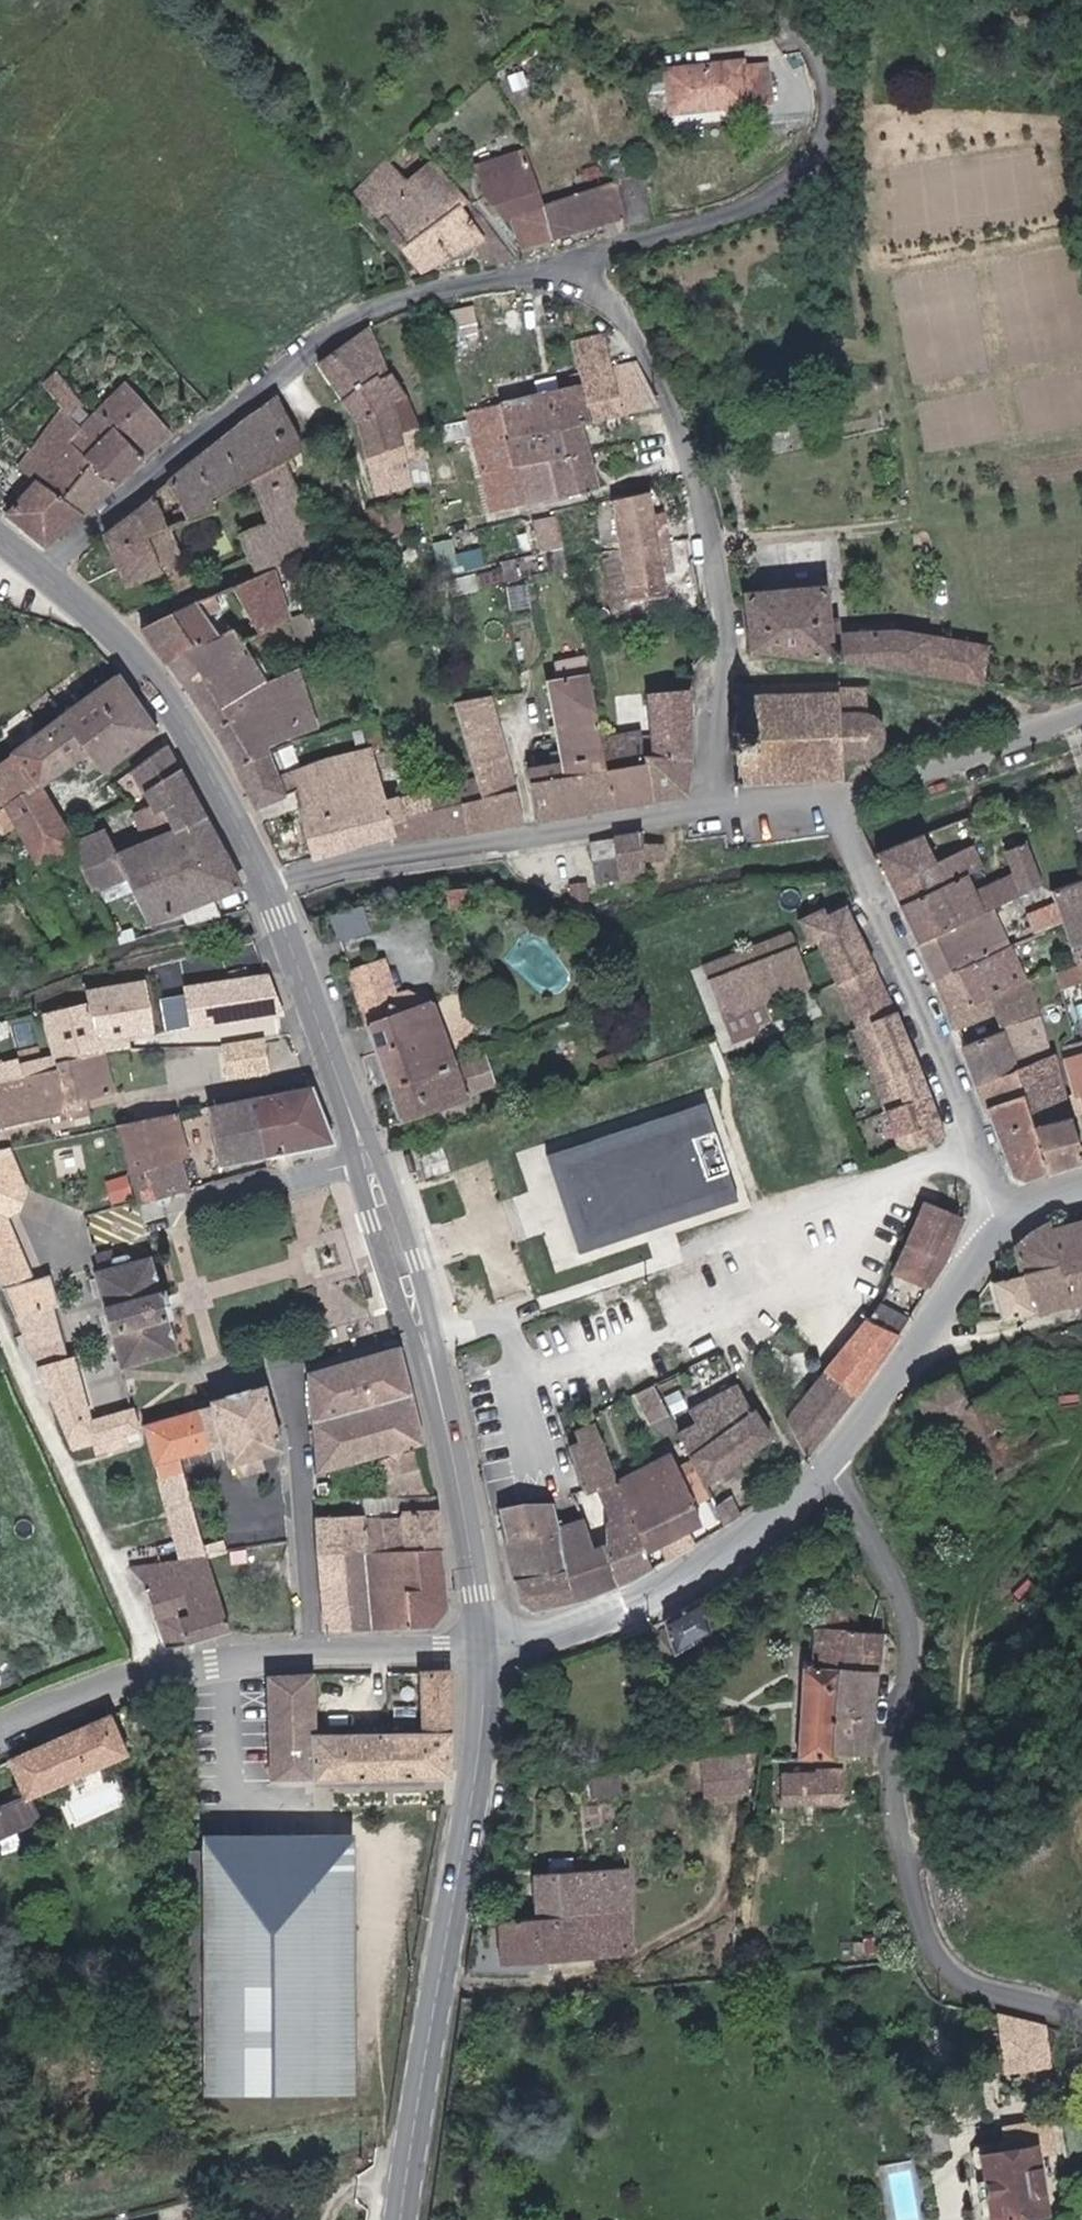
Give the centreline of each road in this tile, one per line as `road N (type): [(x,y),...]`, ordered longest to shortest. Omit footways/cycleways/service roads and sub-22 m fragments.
road 1 (primary): [(483,1645),(478,1558),(419,1315),(268,885)]
road 2 (residential): [(820,1474),(860,1508),(908,1603),(900,1718),(911,1884),(946,1971),(965,1986),(1081,2018)]
road 3 (residential): [(566,269),(388,302),(348,324),(41,567)]
road 4 (primary): [(406,2219),(485,1785),(483,1645)]
road 5 (residential): [(720,801),(723,595),(700,488),(647,351),(607,291),(566,269)]
road 6 (residential): [(832,795),(1003,1228)]
road 7 (residential): [(720,801),(339,863),(268,885)]
road 8 (residential): [(0,1301),(159,1675)]
road 9 (primary): [(268,885),(182,723),(122,647),(41,567)]
road 10 (tertiary): [(820,1474),(723,1556),(649,1597),(543,1639),(483,1645)]
road 11 (residential): [(813,63),(822,105),(813,153),(795,174),(699,224),(566,269)]
road 12 (track): [(726,658),(916,677),(1065,720)]
road 13 (tertiary): [(1003,1228),(820,1474)]
road 14 (residential): [(312,1651),(278,1355)]
road 15 (residential): [(1081,713),(994,750),(832,795)]
road 16 (unclassified): [(312,1651),(483,1645)]
road 17 (unclassified): [(0,1730),(159,1675)]
road 18 (unclassified): [(159,1675),(312,1651)]

